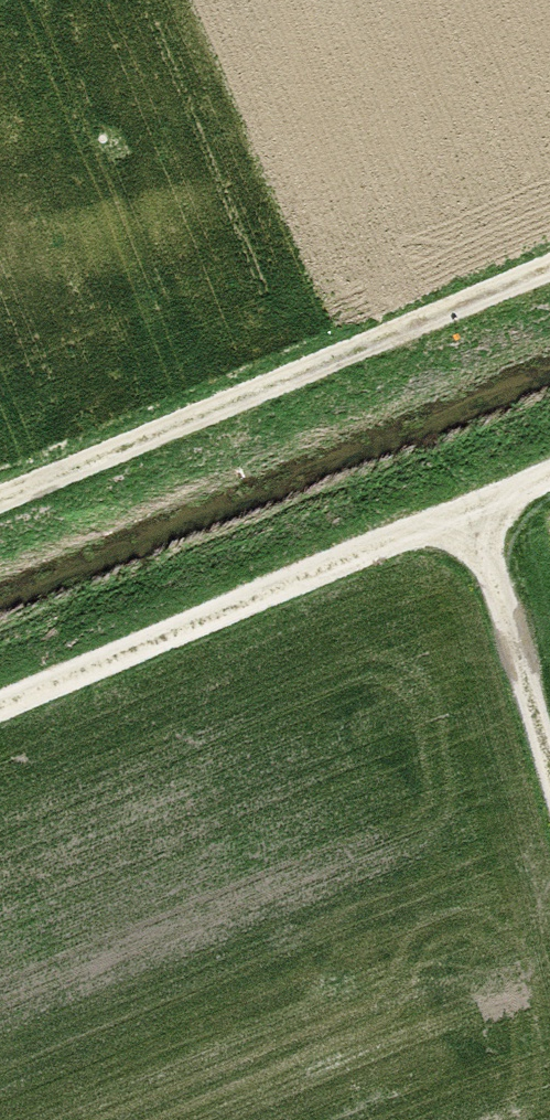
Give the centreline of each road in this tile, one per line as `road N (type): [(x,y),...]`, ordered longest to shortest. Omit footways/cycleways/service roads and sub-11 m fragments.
road 1 (track): [(0,504),(549,275)]
road 2 (track): [(549,474),(0,701)]
road 3 (track): [(479,503),(549,756)]

